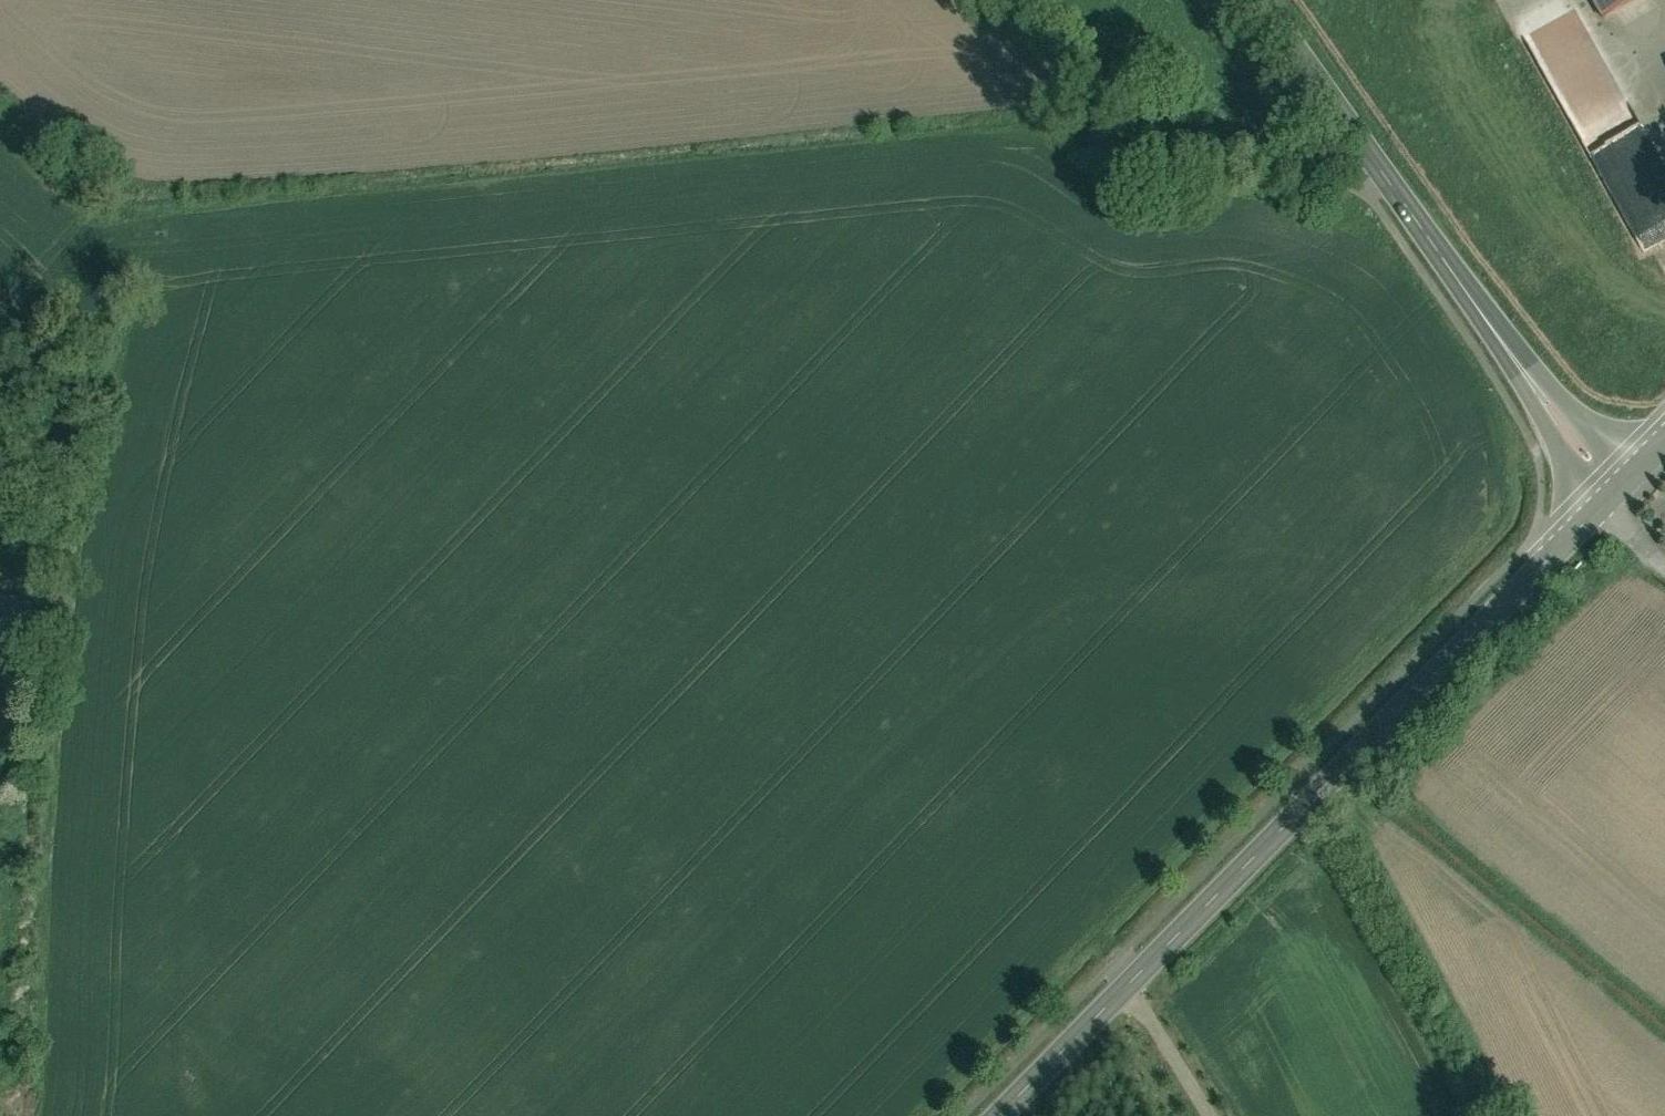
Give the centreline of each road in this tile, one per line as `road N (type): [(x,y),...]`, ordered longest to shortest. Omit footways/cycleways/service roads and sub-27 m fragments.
road 1 (tertiary): [(1605,496),(994,1115)]
road 2 (tertiary): [(1259,0),(1605,496)]

